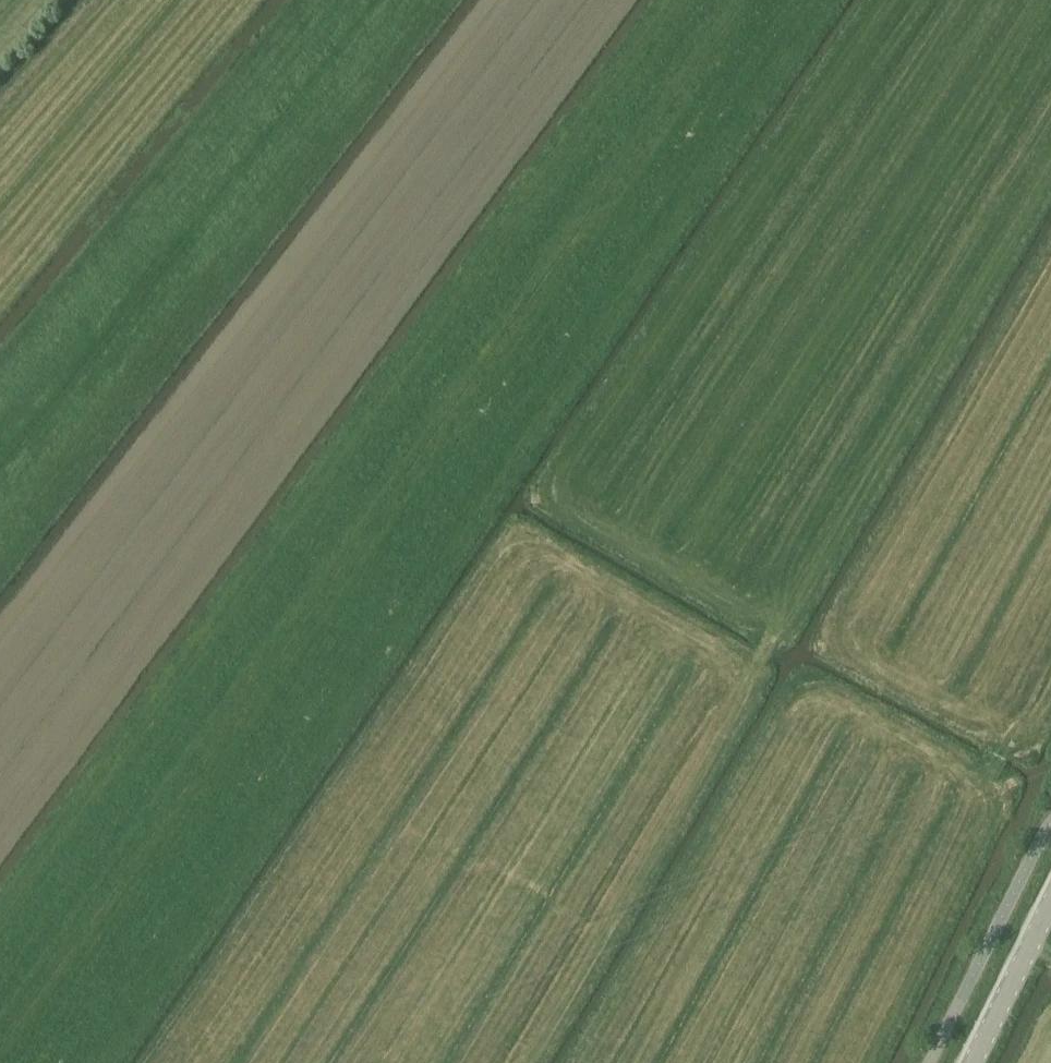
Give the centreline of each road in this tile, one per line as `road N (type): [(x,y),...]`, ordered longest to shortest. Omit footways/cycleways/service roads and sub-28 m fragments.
road 1 (unclassified): [(973,1062),(1050,904)]

